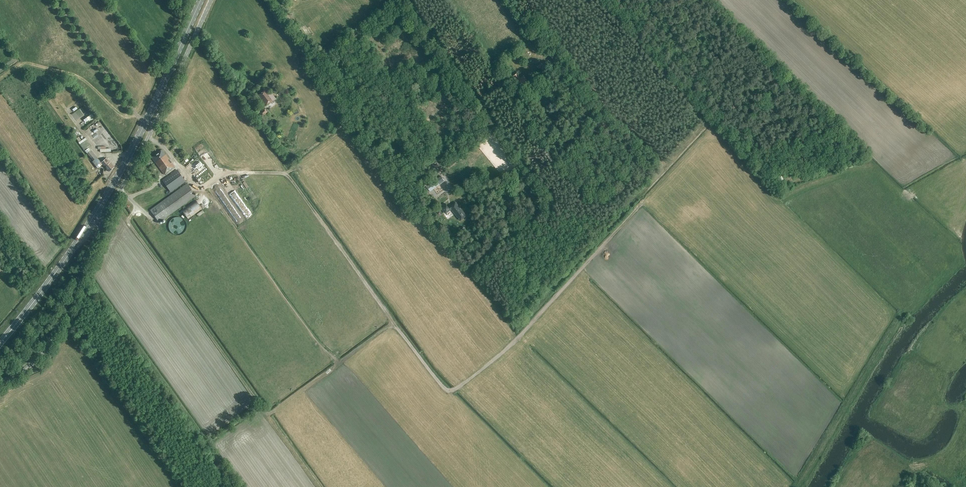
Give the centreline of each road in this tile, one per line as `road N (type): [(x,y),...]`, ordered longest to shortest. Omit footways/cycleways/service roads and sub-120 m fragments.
road 1 (track): [(220,174),(289,175),(452,392),(519,338),(621,226)]
road 2 (track): [(115,200),(318,486)]
road 3 (unclassified): [(0,384),(46,348),(136,162)]
road 4 (track): [(282,9),(311,49),(362,63),(421,155),(435,160)]
road 5 (primary): [(0,343),(72,250),(127,158)]
road 6 (track): [(268,416),(394,323)]
road 7 (unclassified): [(154,125),(211,0)]
road 8 (primary): [(146,121),(201,0)]

